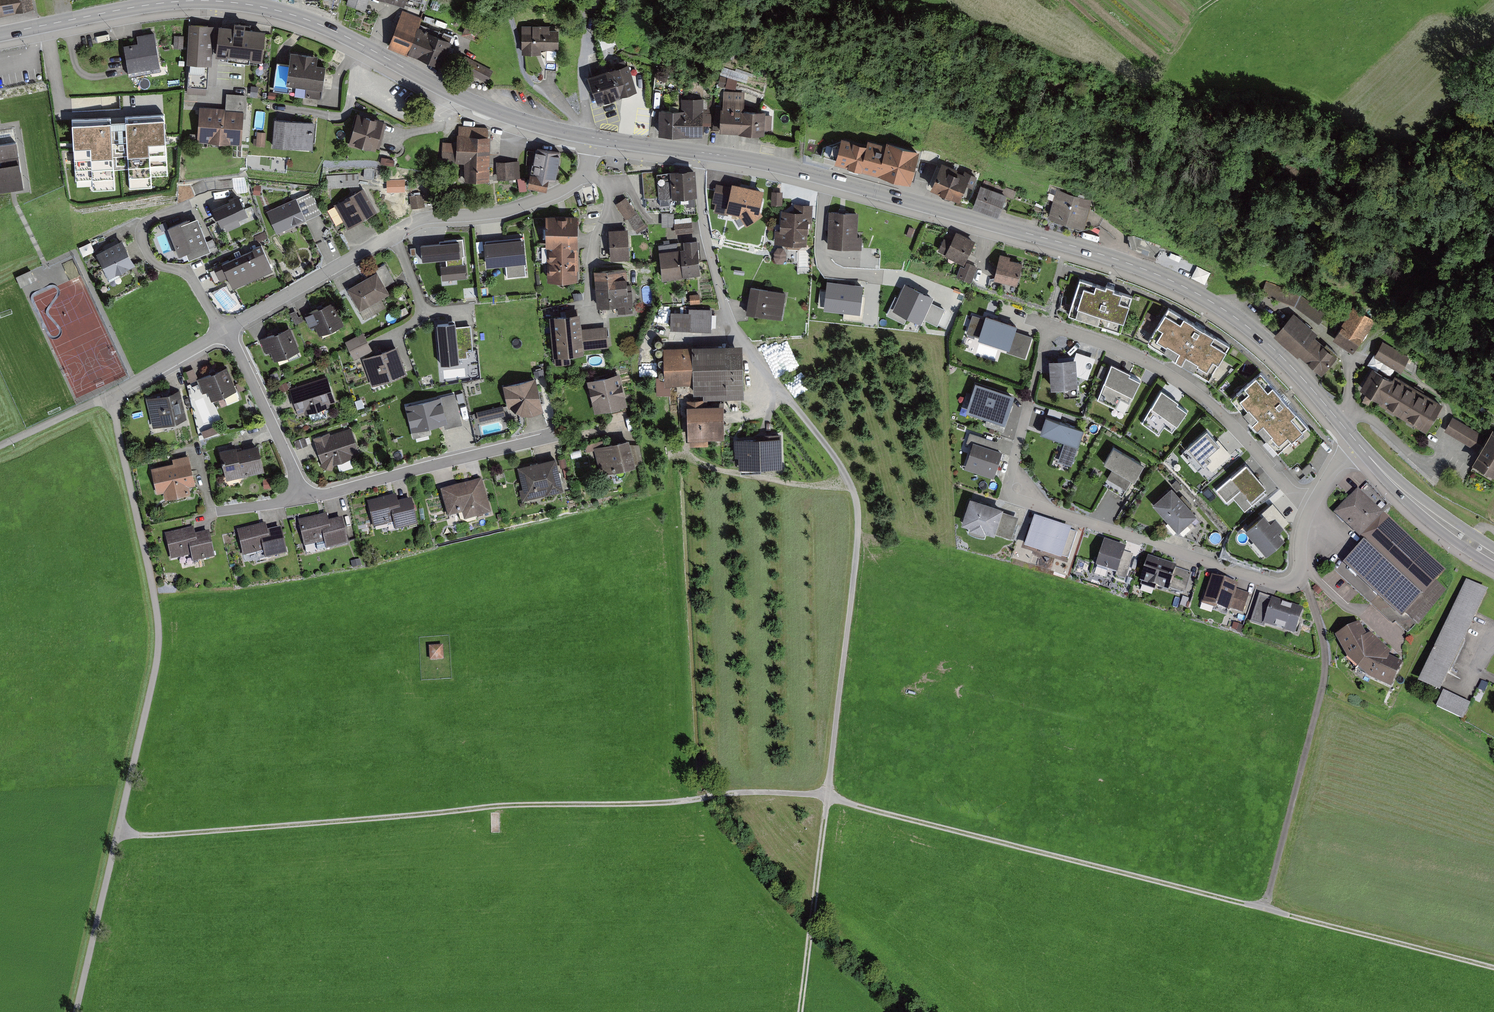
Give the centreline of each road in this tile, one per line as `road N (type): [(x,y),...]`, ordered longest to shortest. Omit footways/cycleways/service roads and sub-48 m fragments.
road 1 (track): [(117,836),(497,806),(669,803),(747,792),(827,796)]
road 2 (track): [(827,796),(1493,969)]
road 3 (track): [(111,394),(159,646),(76,1011)]
road 4 (primary): [(593,137),(449,93),(348,38),(249,4),(180,1),(0,34)]
road 5 (primary): [(1357,442),(1272,347),(1180,285),(1078,247),(827,178)]
road 6 (residential): [(1030,400),(1011,474),(1027,503),(1287,587),(1299,578),(1311,508)]
road 7 (residential): [(587,170),(559,192),(508,210),(420,219),(224,333)]
road 8 (residential): [(703,152),(702,214),(732,324),(836,458),(854,497)]
road 9 (residential): [(1027,318),(1120,348),(1173,376),(1311,508)]
road 10 (track): [(1265,909),(1324,671),(1322,636),(1299,578)]
road 11 (track): [(854,497),(853,584),(827,796)]
road 12 (residential): [(554,435),(299,501)]
road 13 (residential): [(224,333),(0,445)]
road 14 (track): [(827,796),(813,1011)]
road 15 (residential): [(224,333),(191,278),(154,263),(141,240),(148,221),(188,205)]
road 16 (residential): [(299,501),(292,466),(224,333)]
road 17 (primary): [(1493,557),(1416,501),(1357,442)]
road 18 (track): [(679,455),(780,482),(850,483)]
road 19 (track): [(498,0),(533,86),(550,91),(581,135)]
road 20 (residential): [(587,170),(605,185),(609,204),(589,267),(589,322)]
road 21 (residential): [(827,178),(820,223),(826,266),(883,277)]
road 22 (primary): [(827,178),(703,152)]

